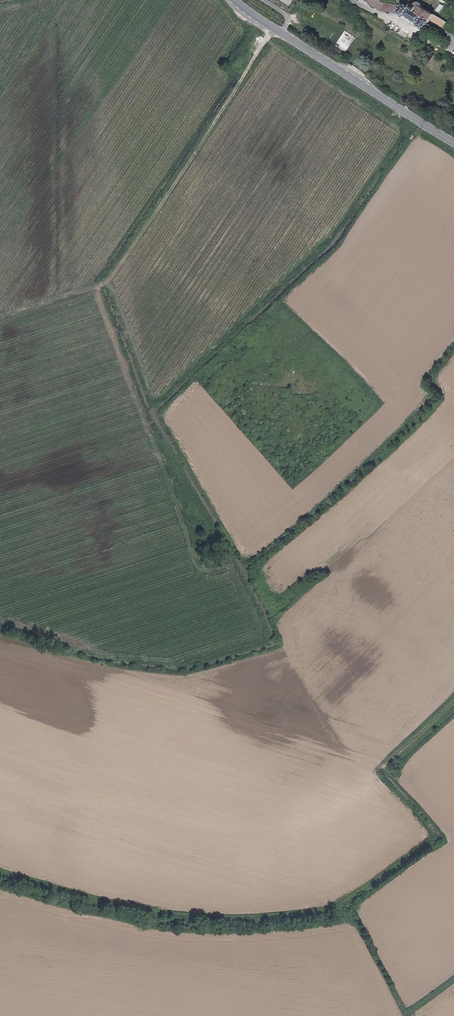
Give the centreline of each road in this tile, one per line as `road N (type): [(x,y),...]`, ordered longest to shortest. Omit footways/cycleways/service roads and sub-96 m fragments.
road 1 (track): [(274,27),(109,277),(91,288)]
road 2 (primary): [(235,0),(453,142)]
road 3 (track): [(426,126),(345,241),(288,295),(286,329)]

